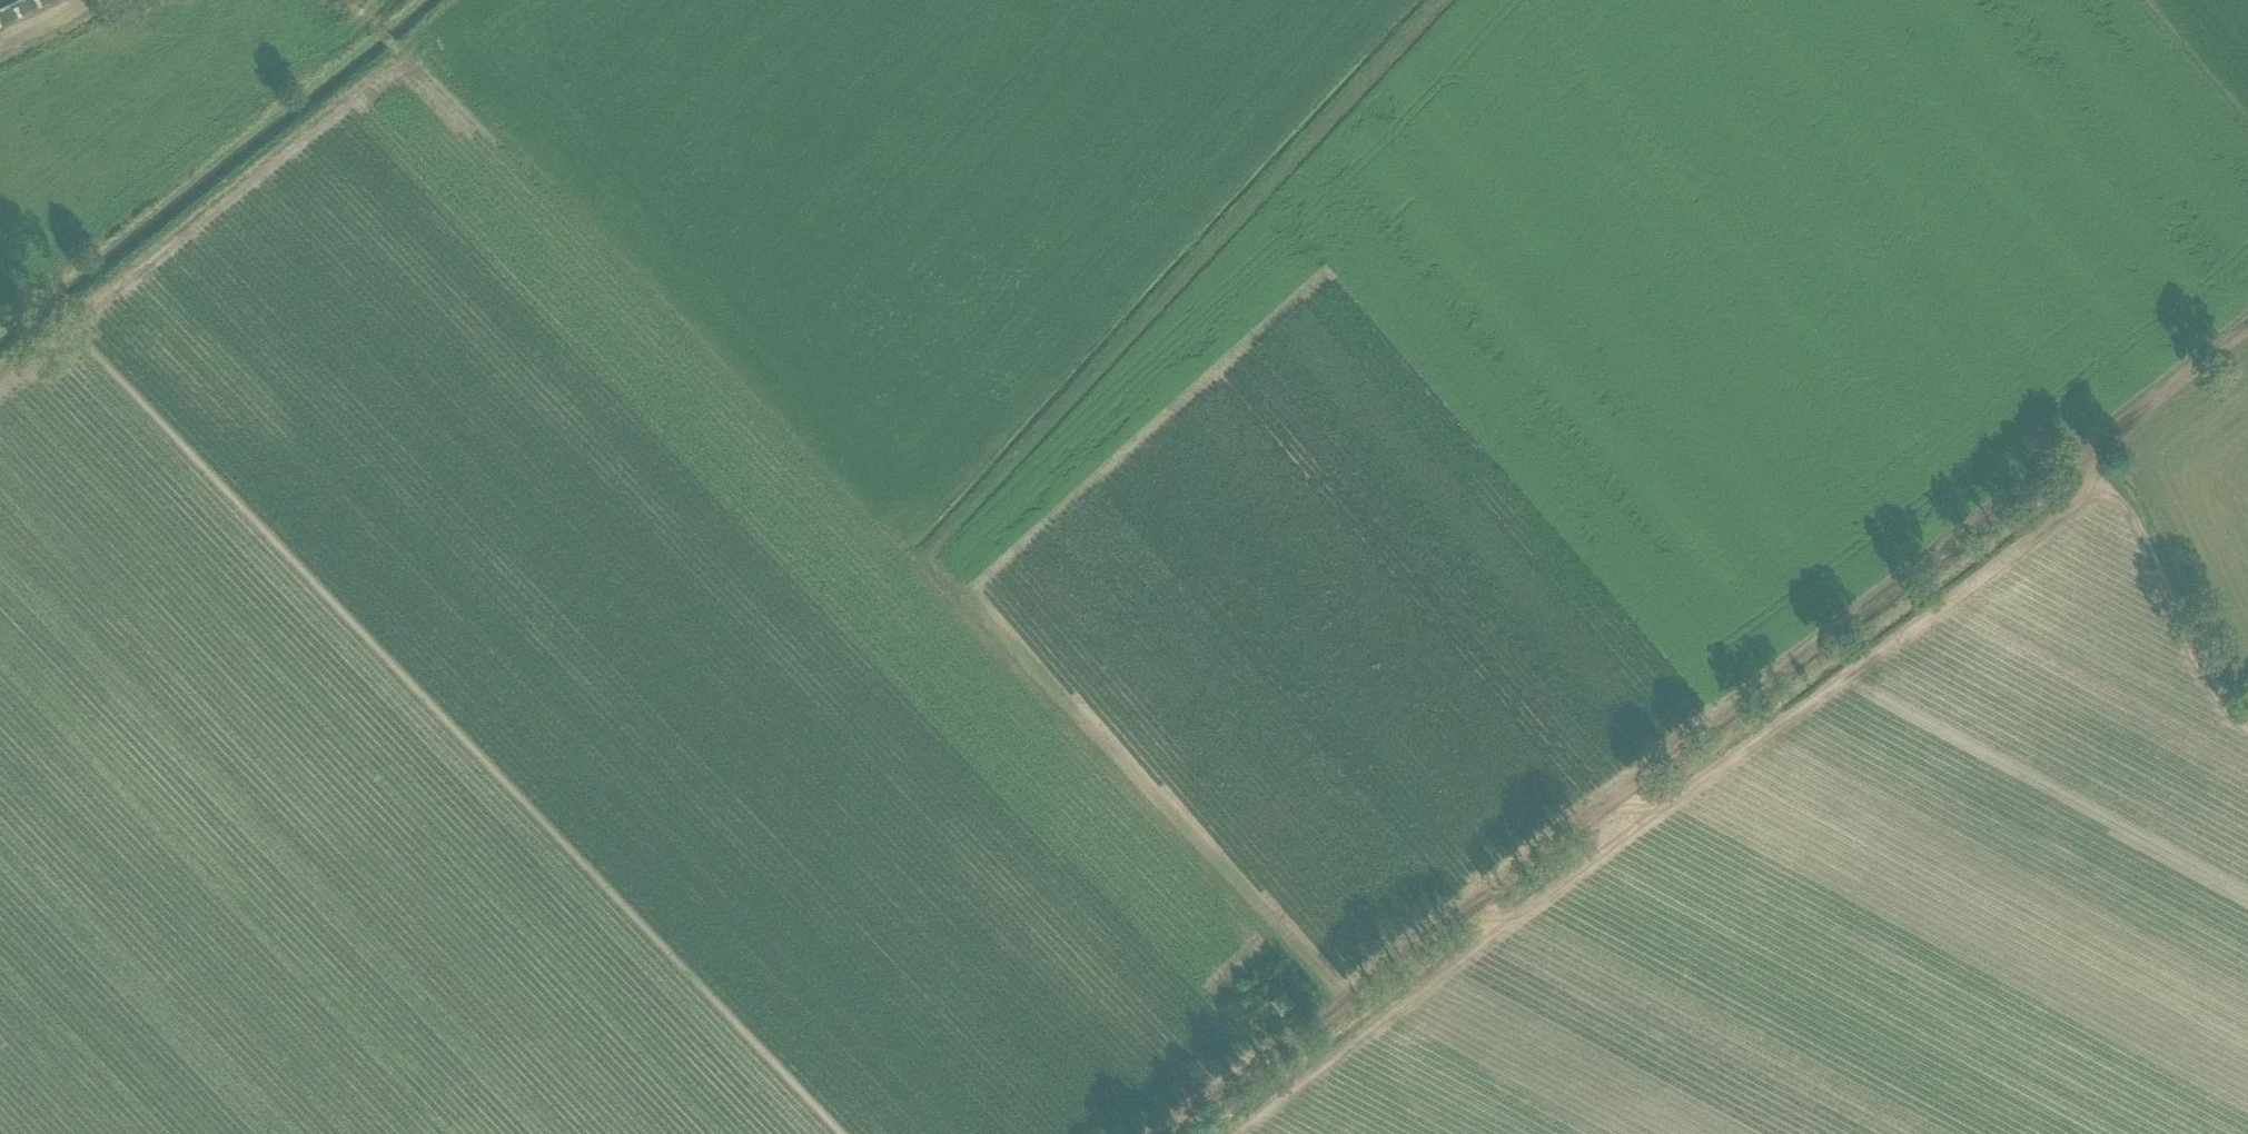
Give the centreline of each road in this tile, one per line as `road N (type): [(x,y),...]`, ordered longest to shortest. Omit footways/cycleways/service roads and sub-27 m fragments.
road 1 (track): [(2247,332),(1183,1133)]

